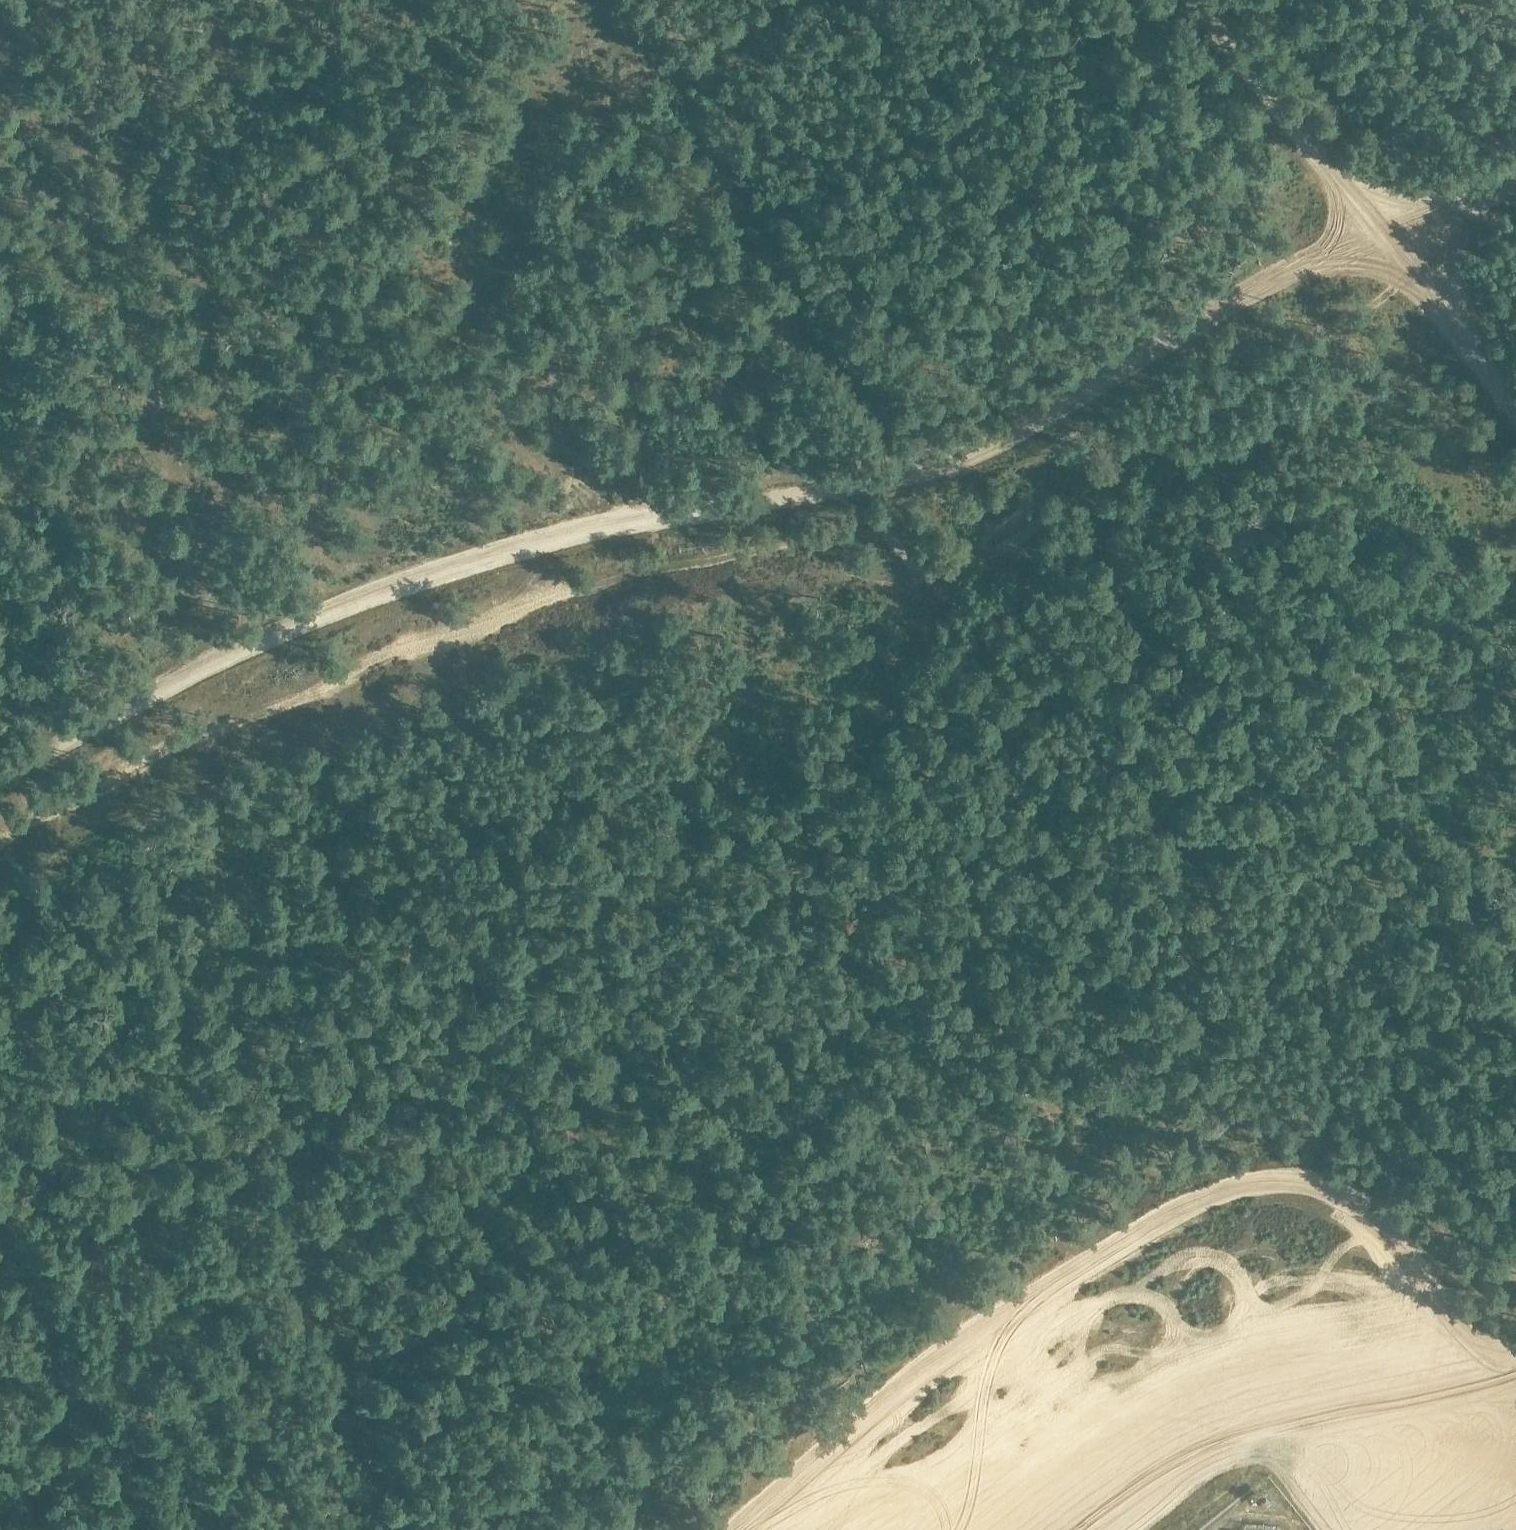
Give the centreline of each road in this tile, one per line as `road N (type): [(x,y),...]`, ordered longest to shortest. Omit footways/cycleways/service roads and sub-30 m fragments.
road 1 (track): [(1515,411),(1203,0)]

